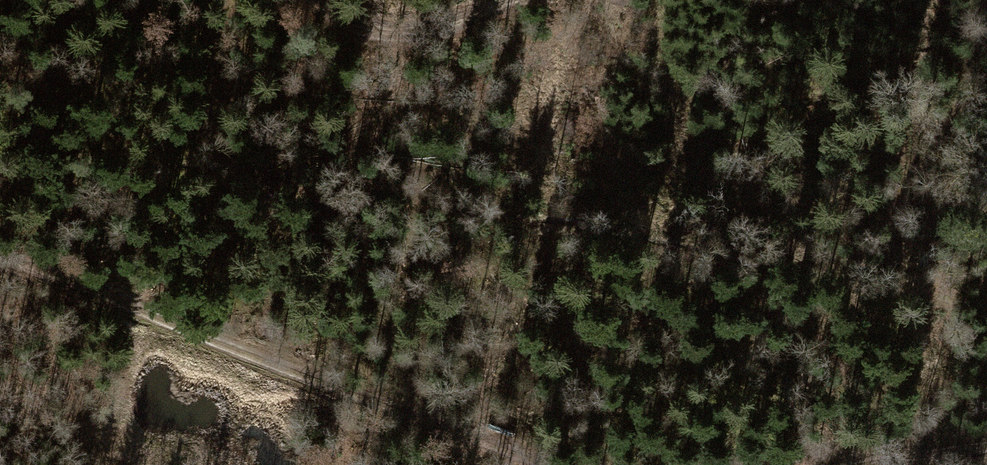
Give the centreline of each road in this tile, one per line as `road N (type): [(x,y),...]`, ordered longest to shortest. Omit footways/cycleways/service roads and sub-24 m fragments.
road 1 (track): [(546,464),(0,254)]
road 2 (track): [(307,0),(372,37),(440,30),(523,0)]

